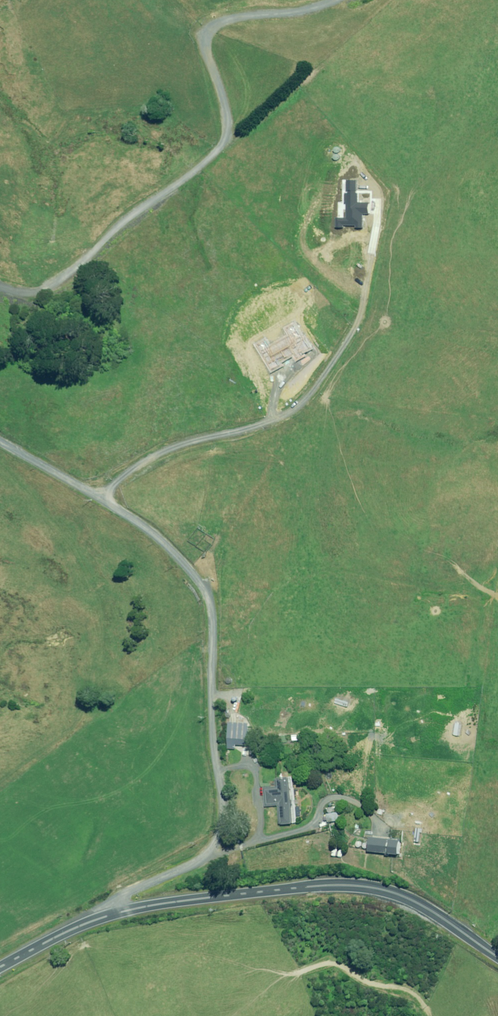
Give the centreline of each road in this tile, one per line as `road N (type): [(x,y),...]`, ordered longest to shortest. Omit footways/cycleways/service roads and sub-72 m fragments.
road 1 (unclassified): [(115,914),(119,897),(218,837),(224,818),(210,739),(212,623),(190,573),(138,522),(0,437)]
road 2 (unclassified): [(0,291),(47,294),(77,277),(223,148),(228,128),(206,46),(213,33),(290,21),(349,0)]
road 3 (tertiary): [(115,914),(316,886),(370,887),(422,905),(497,957)]
road 4 (tertiary): [(0,968),(115,914)]

